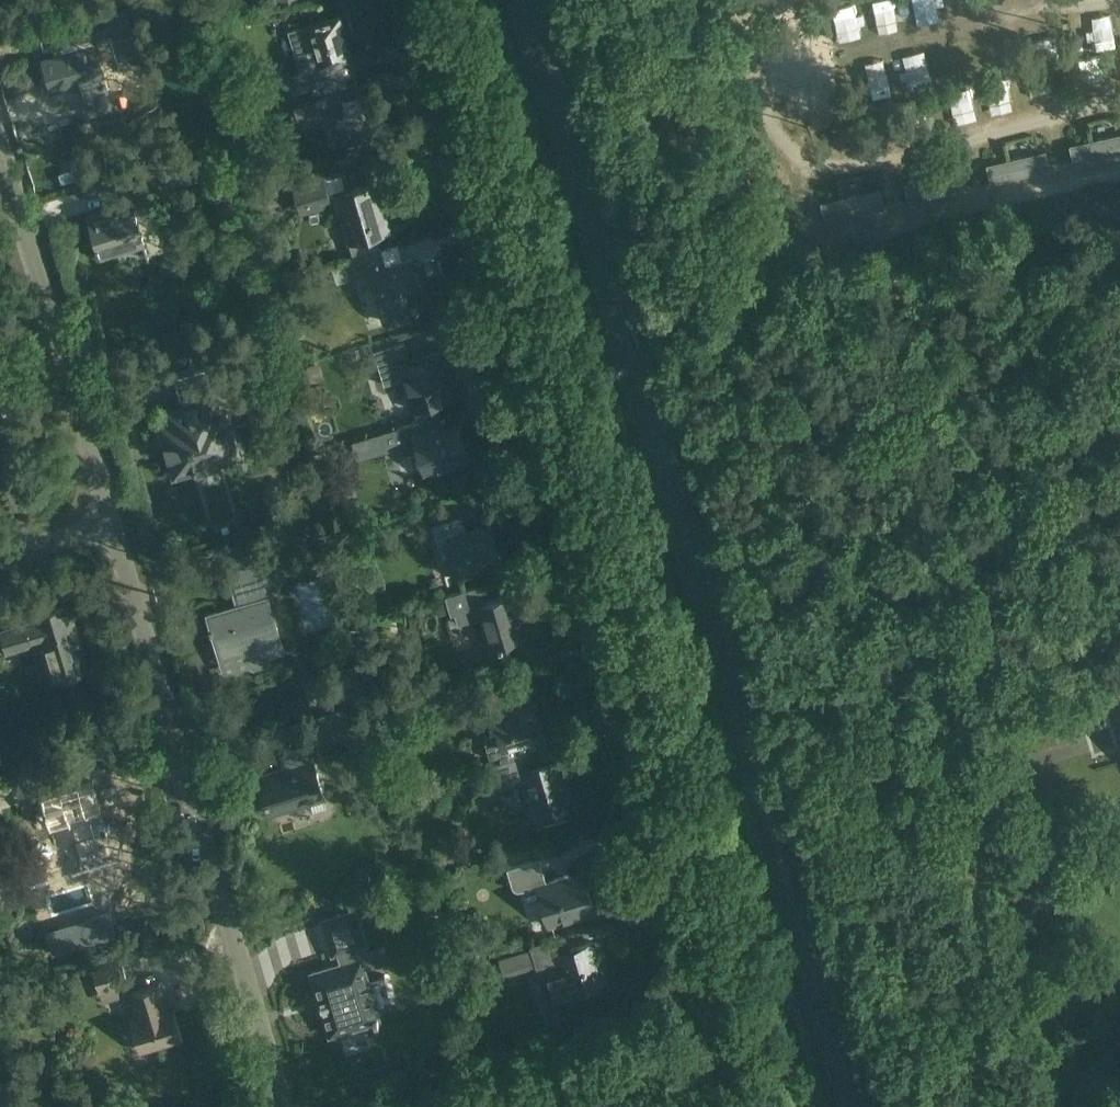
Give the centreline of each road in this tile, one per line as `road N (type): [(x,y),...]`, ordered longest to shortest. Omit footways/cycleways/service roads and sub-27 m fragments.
road 1 (residential): [(452,1106),(714,1032),(400,0)]
road 2 (primary): [(511,0),(840,1106)]
road 3 (primary): [(868,1106),(540,0)]
road 4 (residential): [(285,1106),(107,519)]
road 5 (residential): [(107,519),(0,153)]
road 6 (track): [(762,75),(1092,8)]

